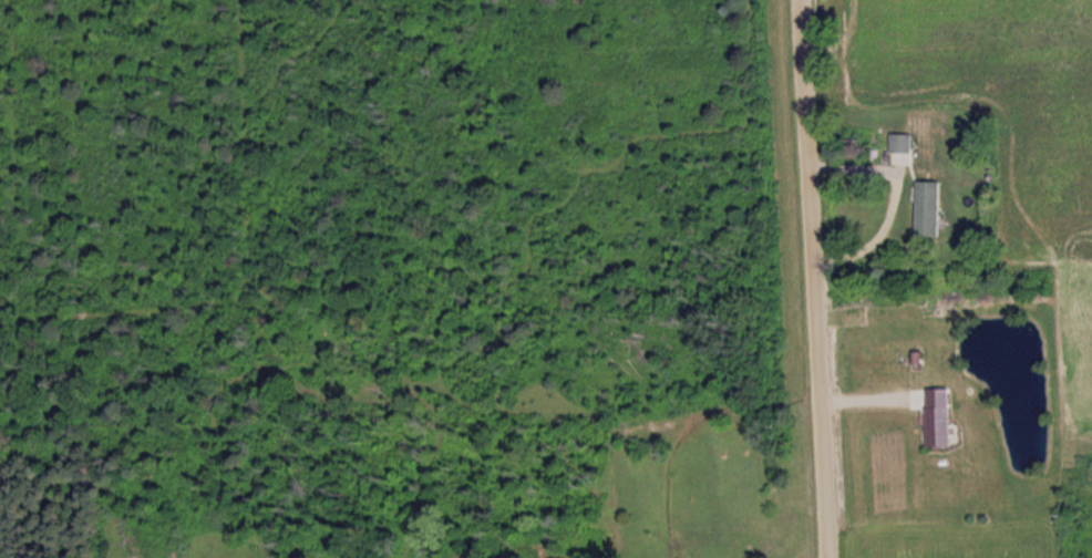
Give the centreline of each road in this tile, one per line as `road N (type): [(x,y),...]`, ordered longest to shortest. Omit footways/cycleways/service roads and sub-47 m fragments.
road 1 (residential): [(829,557),(799,0)]

